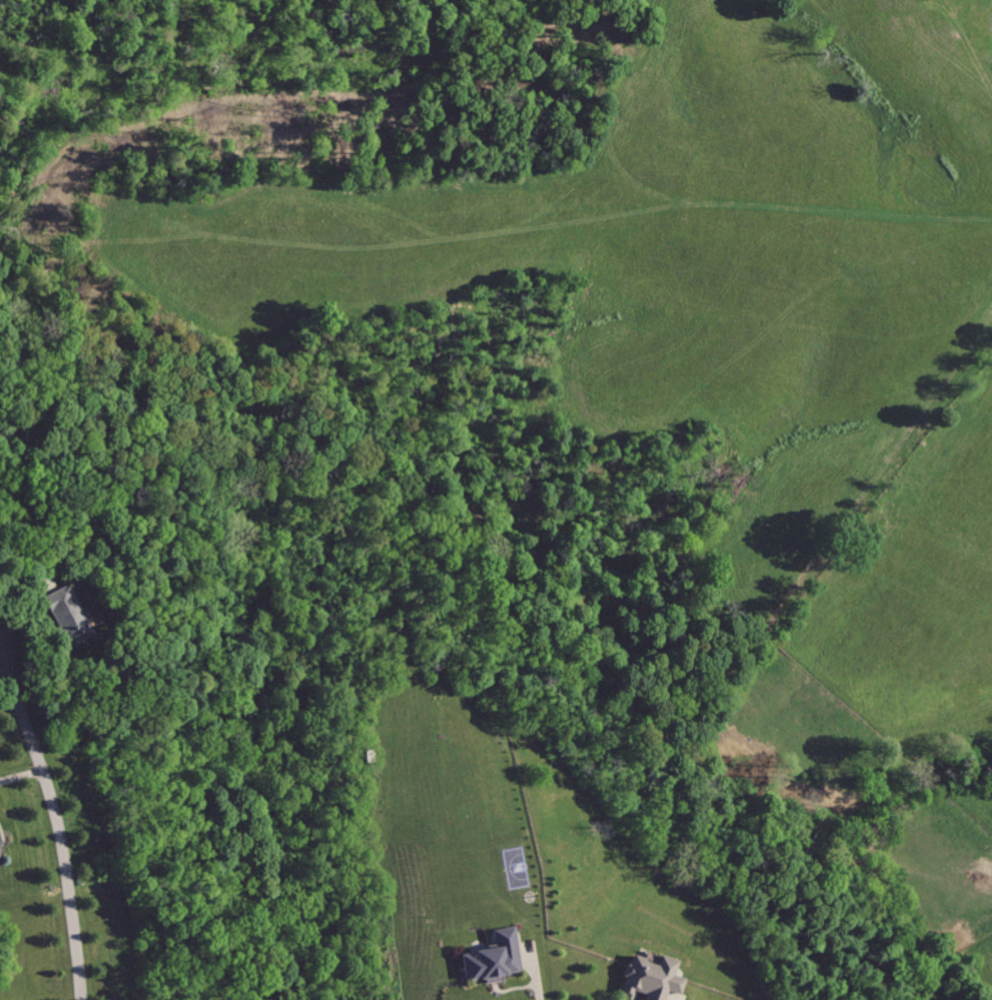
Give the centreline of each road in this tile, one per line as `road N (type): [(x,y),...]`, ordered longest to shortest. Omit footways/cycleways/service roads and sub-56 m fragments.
road 1 (residential): [(0,650),(55,810),(83,999)]

